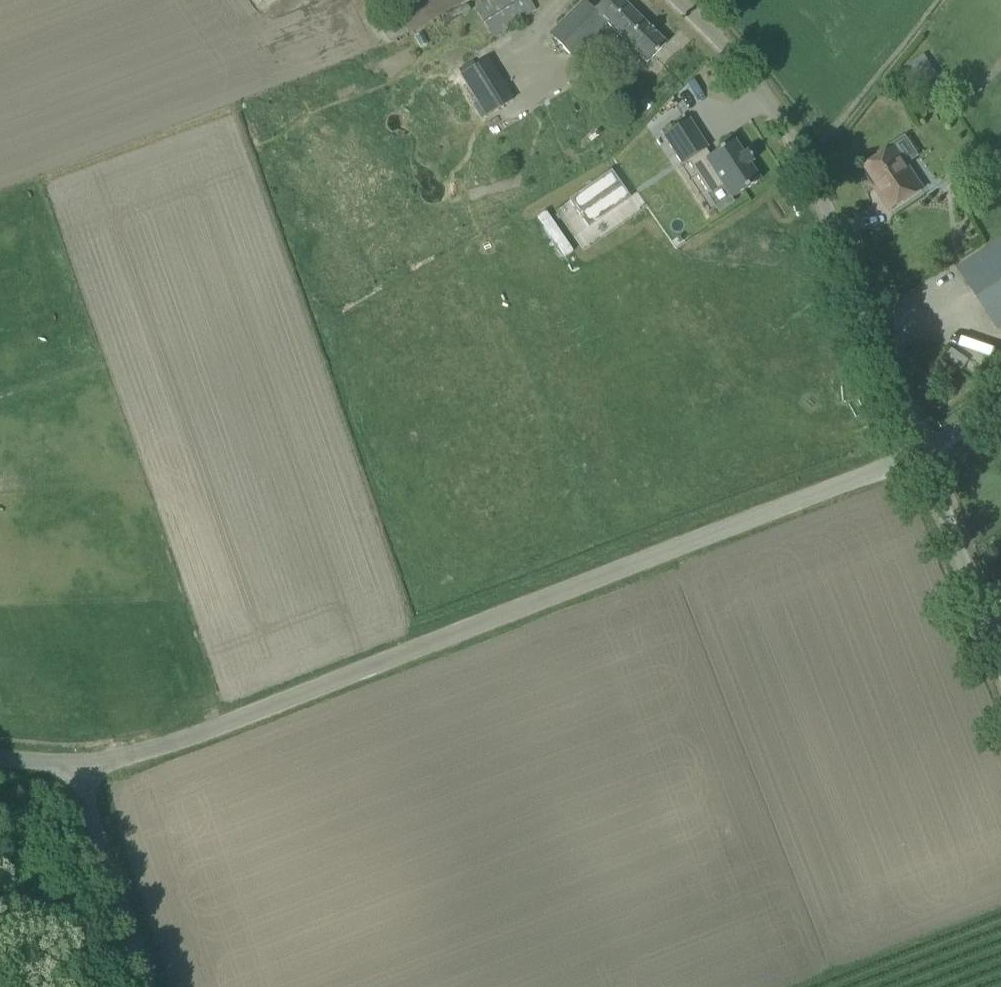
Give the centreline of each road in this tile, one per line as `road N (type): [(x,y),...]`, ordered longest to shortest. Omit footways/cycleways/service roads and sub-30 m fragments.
road 1 (unclassified): [(912,431),(234,723),(75,765)]
road 2 (unclassified): [(912,431),(804,156),(748,68),(676,0)]
road 3 (unclassified): [(1000,659),(912,431)]
road 4 (unclassified): [(152,986),(75,765)]

